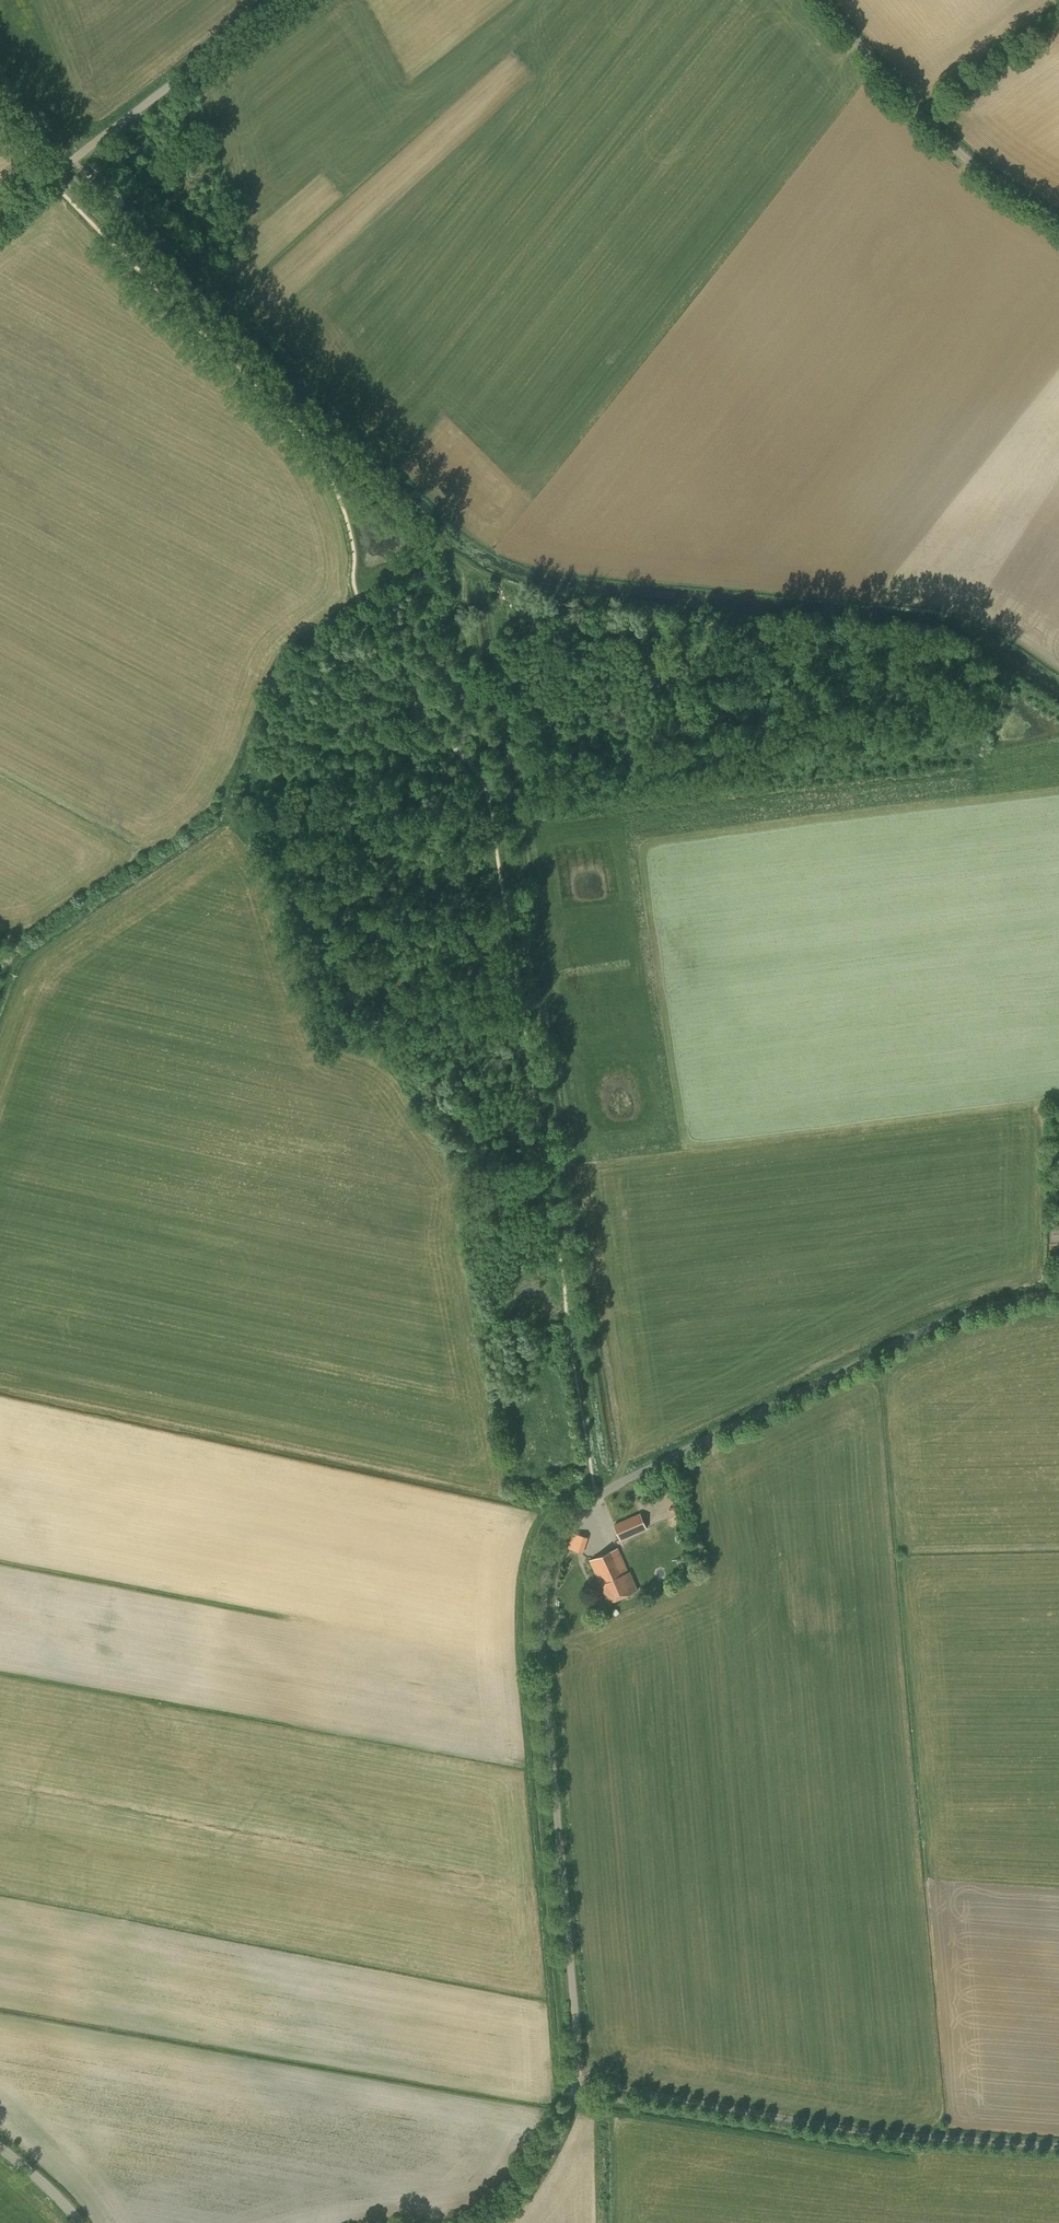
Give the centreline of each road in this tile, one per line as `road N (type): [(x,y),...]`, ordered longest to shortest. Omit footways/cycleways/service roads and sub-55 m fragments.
road 1 (track): [(607,1489),(481,609),(469,578),(57,174)]
road 2 (unclassified): [(489,2222),(544,2168),(576,2081),(542,1645),(555,1542),(607,1489),(911,1336),(967,1313),(1058,1293)]
road 3 (unclassified): [(0,217),(290,0)]
road 4 (unclassified): [(1058,211),(1001,181),(932,119),(827,0)]

